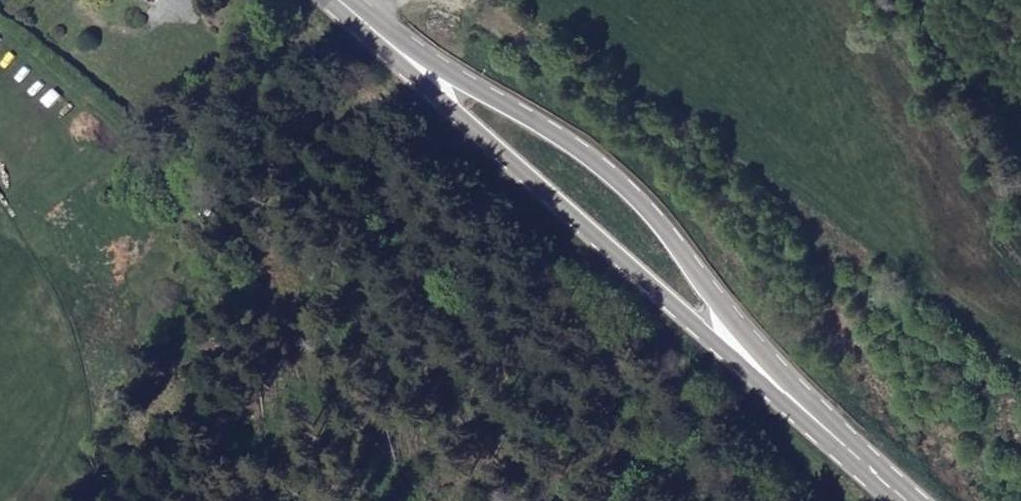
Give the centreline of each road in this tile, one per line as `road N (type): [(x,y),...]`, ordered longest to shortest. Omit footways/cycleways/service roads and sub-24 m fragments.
road 1 (primary): [(913,500),(798,387),(619,179),(364,19)]
road 2 (primary): [(364,19),(444,104),(906,500)]
road 3 (track): [(869,0),(1020,201)]

